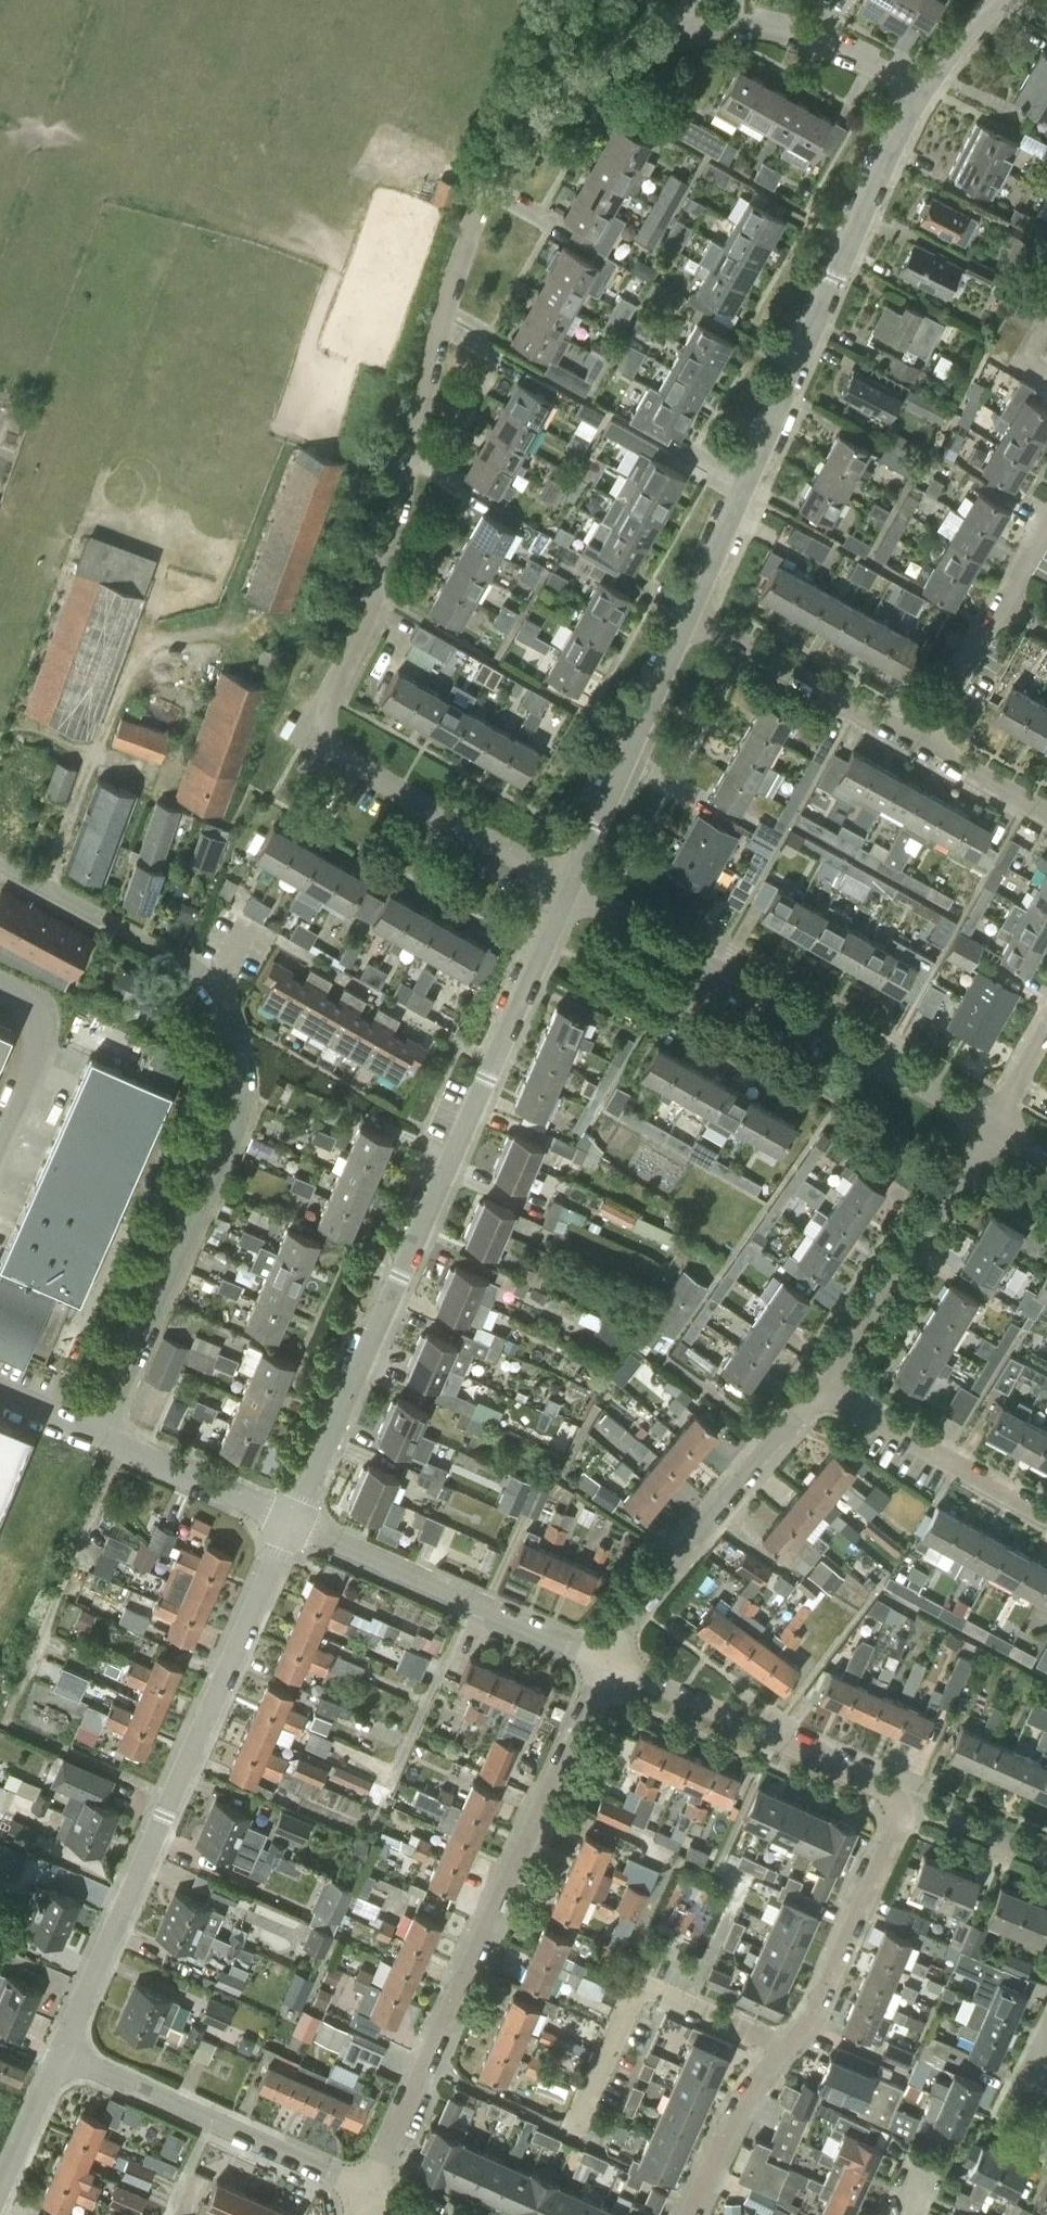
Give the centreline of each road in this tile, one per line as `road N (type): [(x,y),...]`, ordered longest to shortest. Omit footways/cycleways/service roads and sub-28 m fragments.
road 1 (residential): [(565,889),(313,743),(374,596),(467,243),(502,173),(553,102),(631,52),(694,30)]
road 2 (unclassified): [(100,1436),(242,1102),(242,1059),(212,984),(0,862)]
road 3 (residential): [(291,1523),(565,889)]
road 4 (residential): [(361,2193),(609,1661)]
road 5 (residential): [(60,2055),(291,1523)]
road 6 (residential): [(690,615),(921,93)]
road 7 (residential): [(991,1121),(565,889)]
road 8 (residential): [(687,2214),(738,2102),(805,2020),(897,1804)]
road 9 (residential): [(609,1661),(291,1523)]
road 10 (residential): [(609,1661),(673,1563),(821,1393)]
road 11 (residential): [(361,2193),(60,2055)]
road 12 (residential): [(897,1804),(884,1789),(609,1661)]
road 13 (residential): [(821,1393),(991,1121)]
road 14 (residential): [(565,889),(690,615)]
road 15 (residential): [(917,744),(690,615)]
road 16 (residential): [(1046,1516),(821,1393)]
road 17 (residential): [(917,744),(1046,530)]
road 18 (residential): [(921,93),(815,42),(749,24),(694,30)]
road 19 (unclassified): [(100,1436),(291,1523)]
road 20 (unclassified): [(0,983),(34,1005),(41,1023),(0,1130)]
road 21 (residential): [(1046,1859),(897,1804)]
road 22 (residential): [(1046,816),(917,744)]
road 23 (residential): [(0,2190),(60,2055)]
road 24 (residential): [(921,93),(999,0)]

